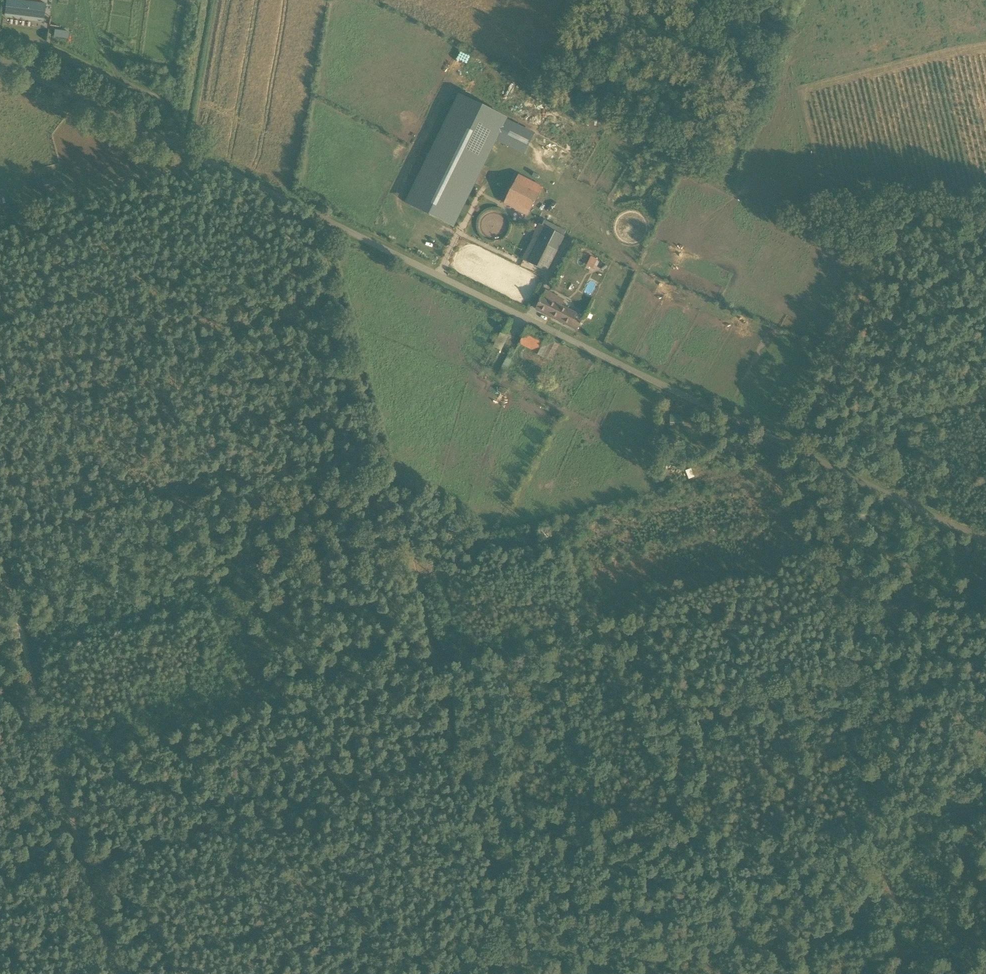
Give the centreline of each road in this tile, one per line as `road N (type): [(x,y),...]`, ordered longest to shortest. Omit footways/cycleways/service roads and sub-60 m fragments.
road 1 (unclassified): [(985,549),(0,68)]
road 2 (track): [(461,754),(324,223)]
road 3 (track): [(82,863),(57,746),(0,571)]
road 4 (track): [(784,447),(985,393)]

